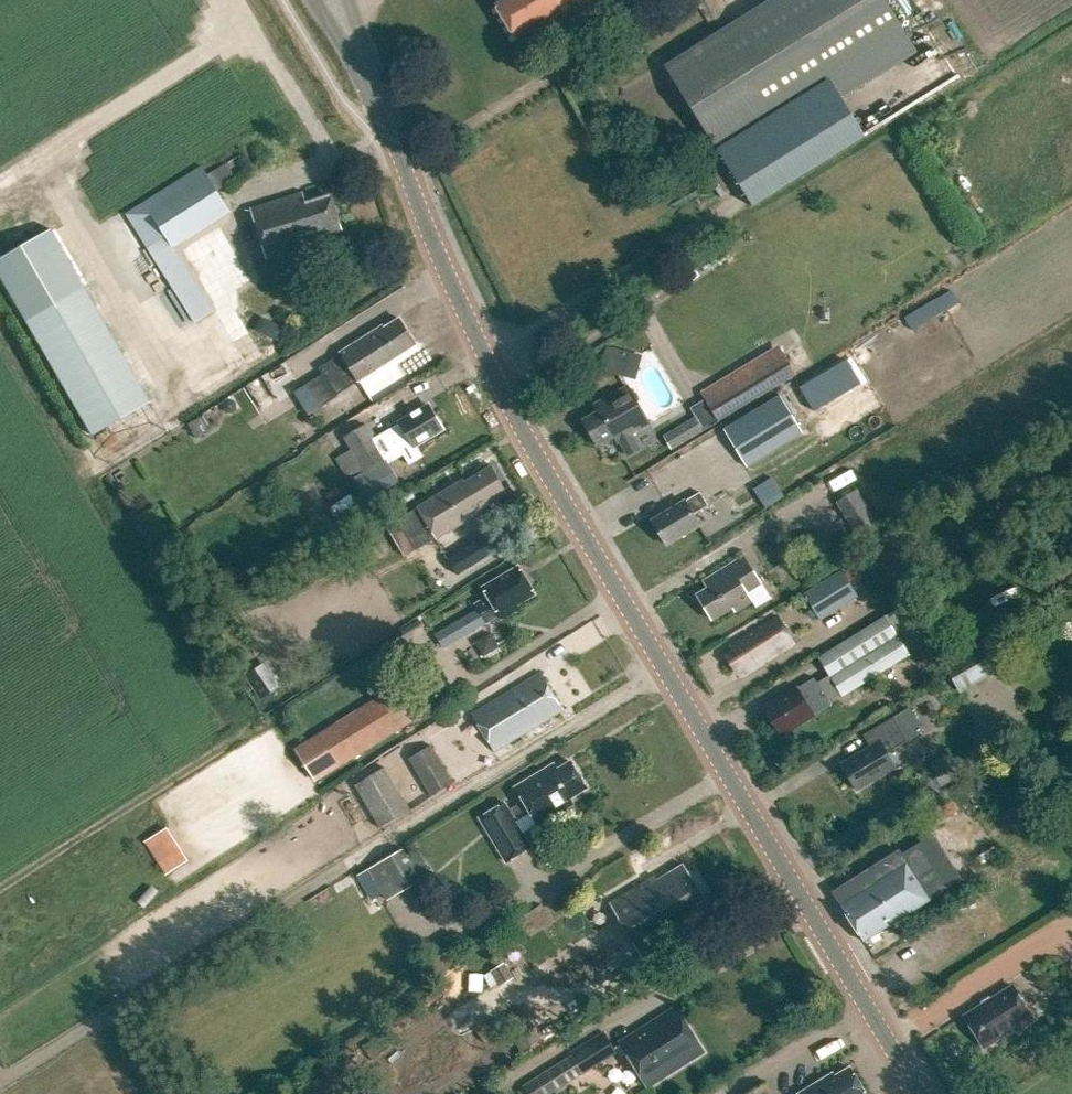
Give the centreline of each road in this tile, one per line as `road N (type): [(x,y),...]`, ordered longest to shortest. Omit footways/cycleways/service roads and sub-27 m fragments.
road 1 (secondary): [(920,1093),(569,509),(424,224),(358,59)]
road 2 (track): [(255,29),(43,164),(143,338)]
road 3 (track): [(238,0),(336,171)]
road 4 (track): [(952,1093),(1071,1020)]

